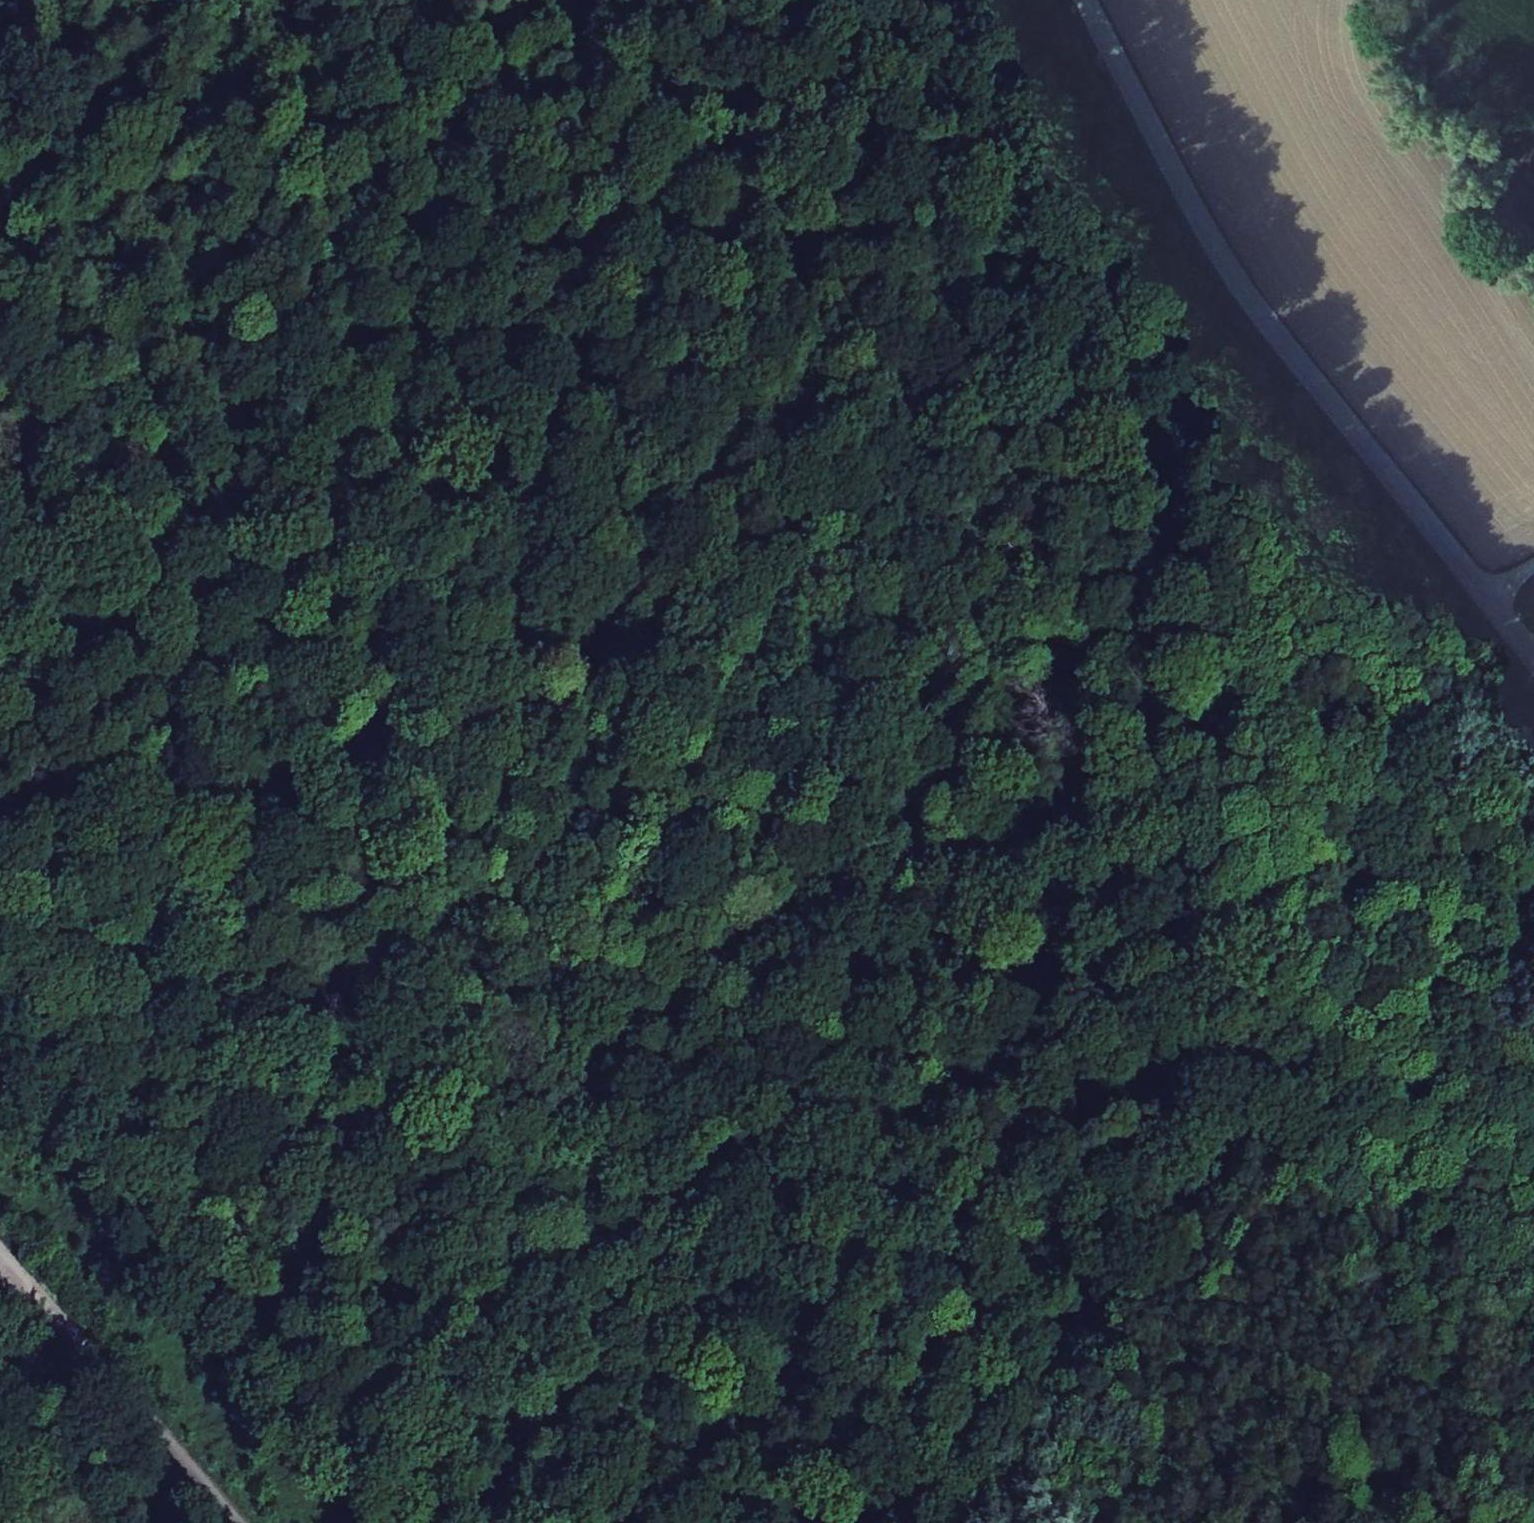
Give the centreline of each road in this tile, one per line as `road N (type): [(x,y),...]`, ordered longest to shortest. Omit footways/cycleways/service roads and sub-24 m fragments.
road 1 (residential): [(1088,0),(1233,274),(1488,598)]
road 2 (track): [(0,1251),(240,1522)]

